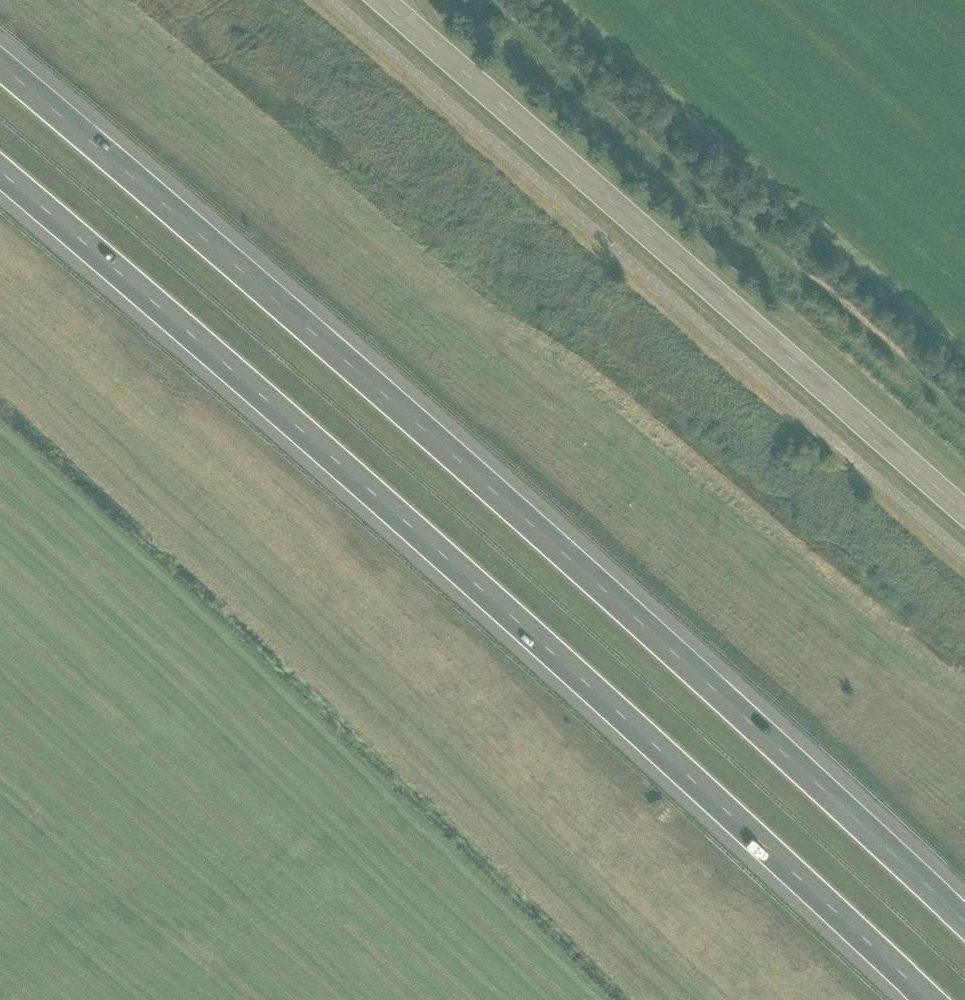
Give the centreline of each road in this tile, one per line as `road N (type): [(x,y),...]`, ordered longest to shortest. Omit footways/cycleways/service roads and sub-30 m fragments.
road 1 (motorway): [(964,926),(541,533),(0,68)]
road 2 (motorway): [(0,174),(496,603),(931,999)]
road 3 (tertiary): [(964,513),(379,0)]

